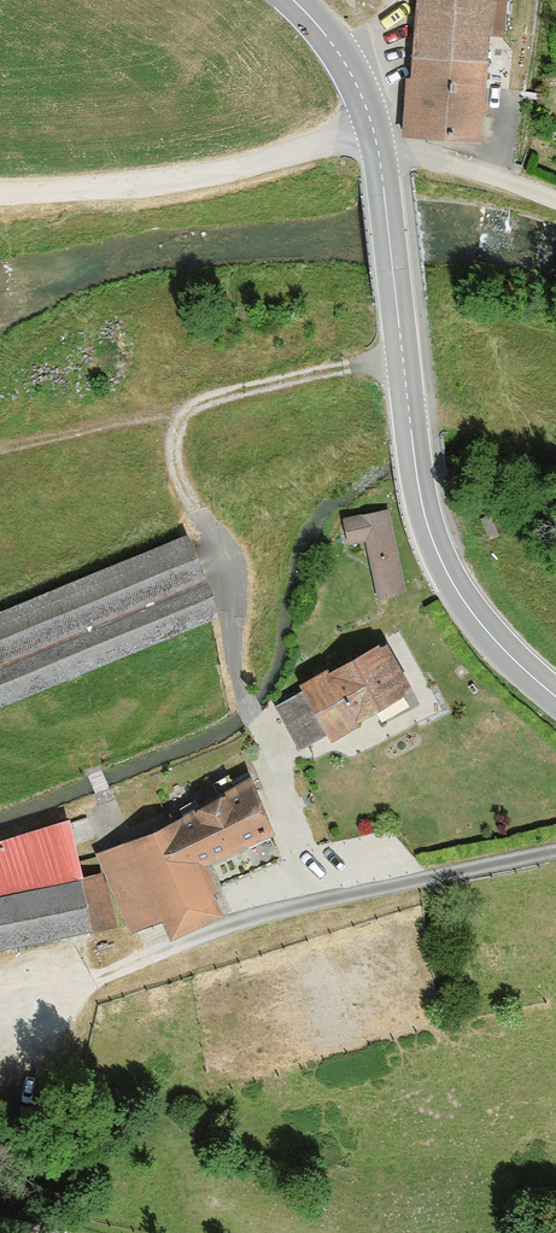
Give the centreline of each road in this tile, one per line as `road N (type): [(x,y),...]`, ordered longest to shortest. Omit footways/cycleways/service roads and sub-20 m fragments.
road 1 (tertiary): [(286,0),(333,46),(373,123),(428,536),(485,627),(555,698)]
road 2 (track): [(403,357),(211,399),(188,414),(173,451),(316,901)]
road 3 (track): [(373,123),(261,160),(160,182),(0,195)]
road 4 (track): [(555,201),(417,154),(379,151)]

